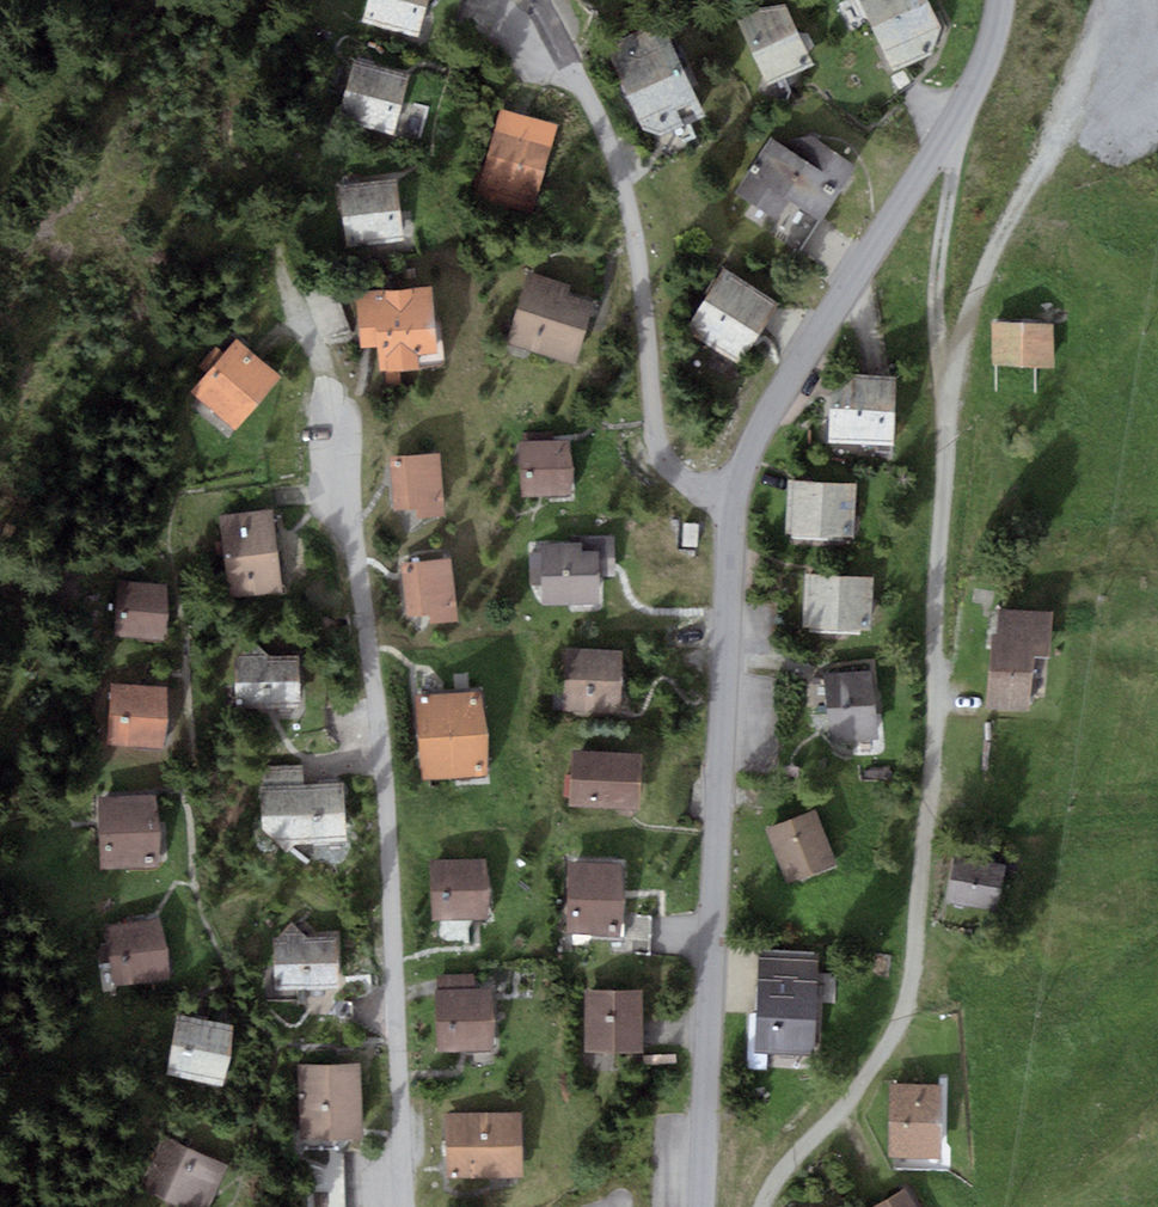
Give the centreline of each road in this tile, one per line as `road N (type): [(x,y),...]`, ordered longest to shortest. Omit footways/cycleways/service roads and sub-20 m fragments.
road 1 (unclassified): [(949,135),(935,285),(940,343),(952,355),(918,936),(902,1012),(866,1082),(777,1179),(765,1206)]
road 2 (residential): [(404,1206),(383,752),(339,405),(288,292)]
road 3 (unclassified): [(735,502),(701,1206)]
road 4 (residential): [(735,502),(686,482),(667,465),(655,436),(643,268),(574,61),(544,0)]
road 5 (unclassified): [(949,135),(758,429),(735,502)]
road 6 (track): [(952,355),(1053,138),(1102,0)]
road 7 (unclassified): [(1001,0),(985,64),(949,135)]

